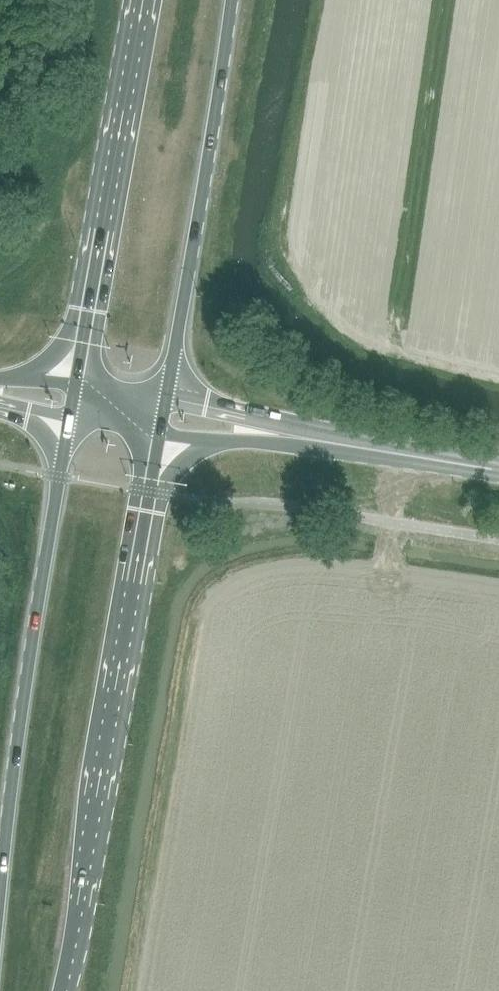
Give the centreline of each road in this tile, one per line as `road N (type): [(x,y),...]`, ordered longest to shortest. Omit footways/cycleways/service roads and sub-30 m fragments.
road 1 (primary): [(65,990),(165,415)]
road 2 (primary): [(73,402),(0,901)]
road 3 (primary): [(165,415),(233,0)]
road 4 (primary): [(144,0),(73,402)]
road 5 (tertiary): [(498,471),(165,415)]

